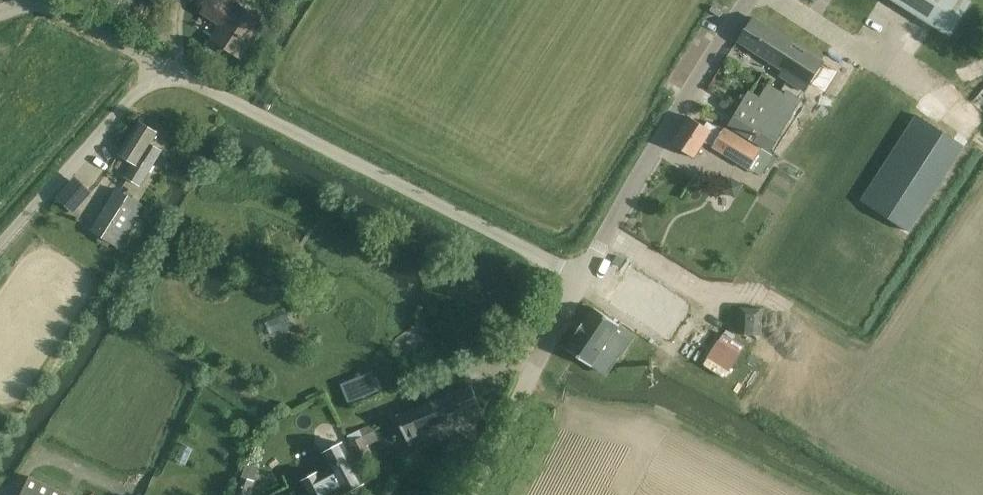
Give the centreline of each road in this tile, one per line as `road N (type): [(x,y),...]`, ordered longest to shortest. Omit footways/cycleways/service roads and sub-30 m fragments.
road 1 (unclassified): [(173,80),(201,85),(582,279)]
road 2 (unclassified): [(582,279),(751,0)]
road 3 (unclassified): [(0,245),(136,94),(173,80)]
road 4 (unclassified): [(470,494),(582,279)]
road 5 (residential): [(0,8),(50,2),(173,80)]

